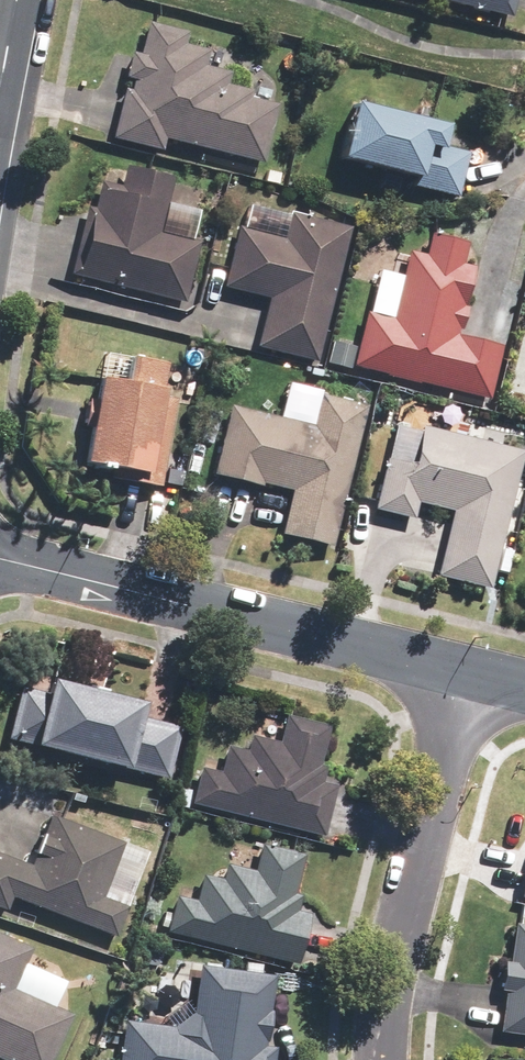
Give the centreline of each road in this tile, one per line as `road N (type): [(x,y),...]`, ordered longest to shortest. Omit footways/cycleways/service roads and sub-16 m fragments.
road 1 (residential): [(0,559),(450,671)]
road 2 (residential): [(450,671),(385,984),(383,1059)]

